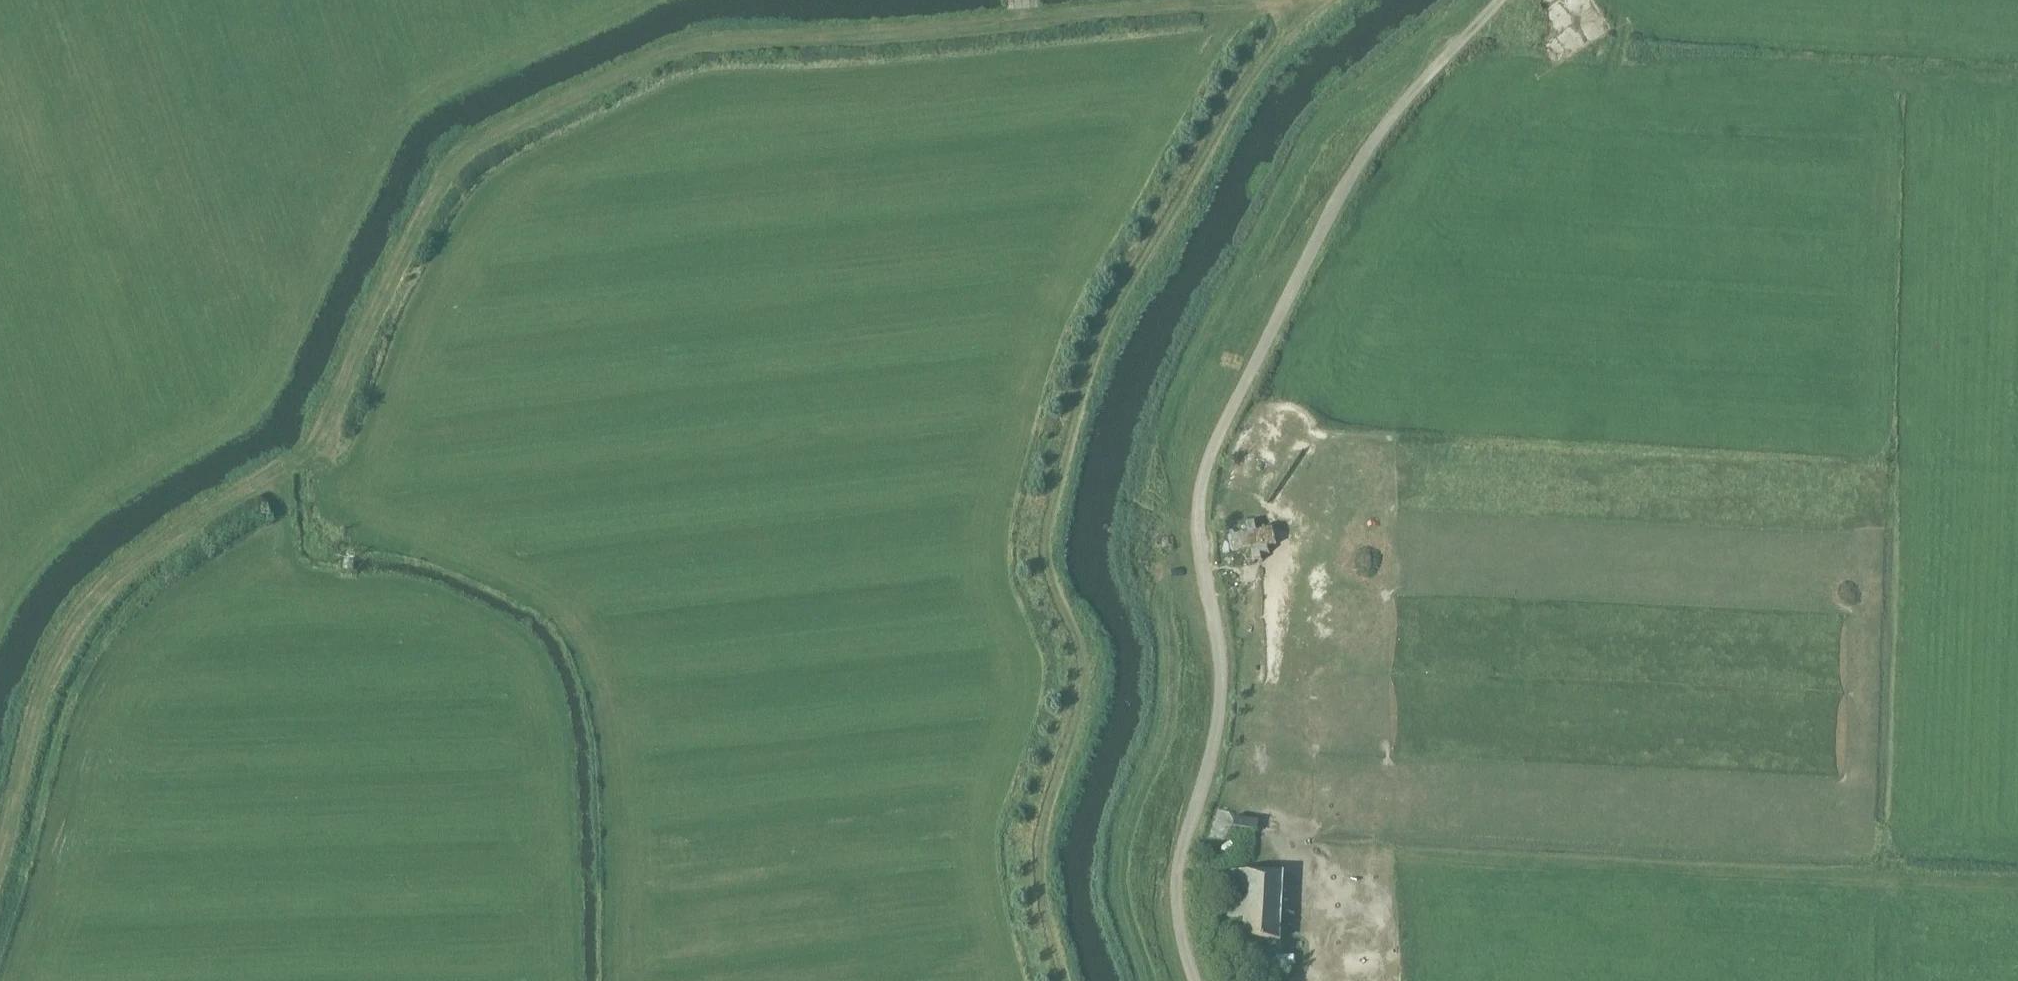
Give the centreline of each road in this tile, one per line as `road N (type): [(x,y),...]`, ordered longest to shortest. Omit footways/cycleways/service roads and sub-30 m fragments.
road 1 (track): [(1276,0),(705,42),(476,146),(442,175),(318,460),(265,480),(129,567),(65,646),(0,874)]
road 2 (track): [(1065,980),(1033,874),(1079,692),(1043,561),(1073,415),(1095,346),(1243,89),(1277,42),(1328,0)]

